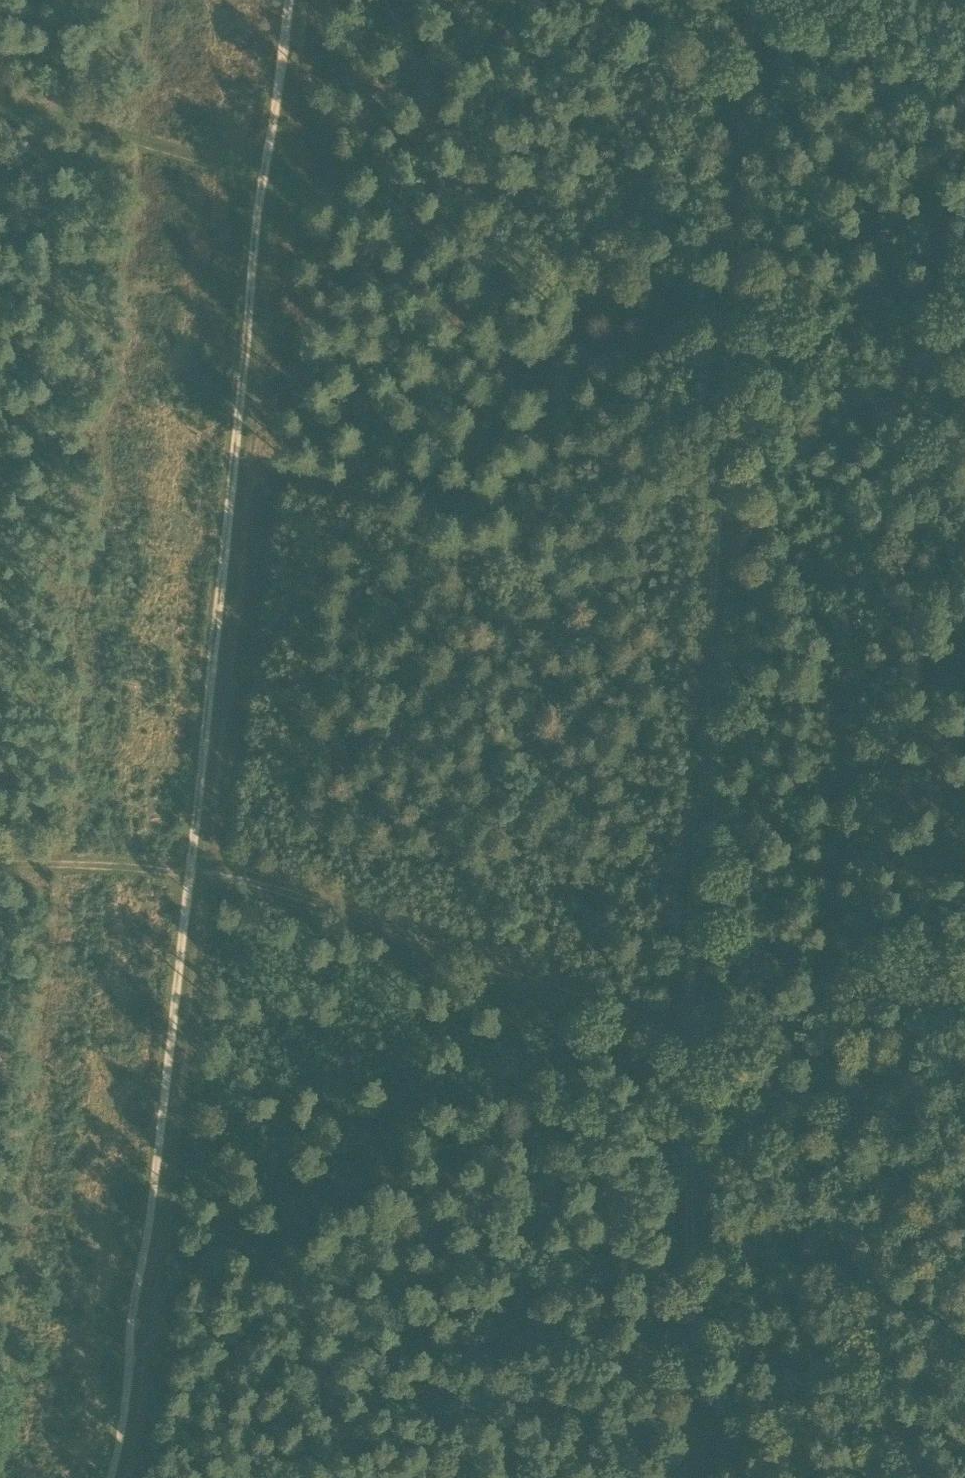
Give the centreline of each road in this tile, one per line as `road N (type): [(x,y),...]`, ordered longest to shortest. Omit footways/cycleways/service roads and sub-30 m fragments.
road 1 (track): [(290,0),(190,874)]
road 2 (track): [(688,1038),(729,323)]
road 3 (track): [(190,874),(293,893),(688,1038)]
road 4 (track): [(263,179),(729,323)]
road 5 (track): [(190,874),(129,1351)]
road 6 (track): [(688,1079),(691,1477)]
road 7 (track): [(757,0),(729,323)]
road 8 (track): [(263,179),(0,99)]
road 9 (track): [(190,874),(0,864)]
road 10 (track): [(129,1351),(111,1477)]

